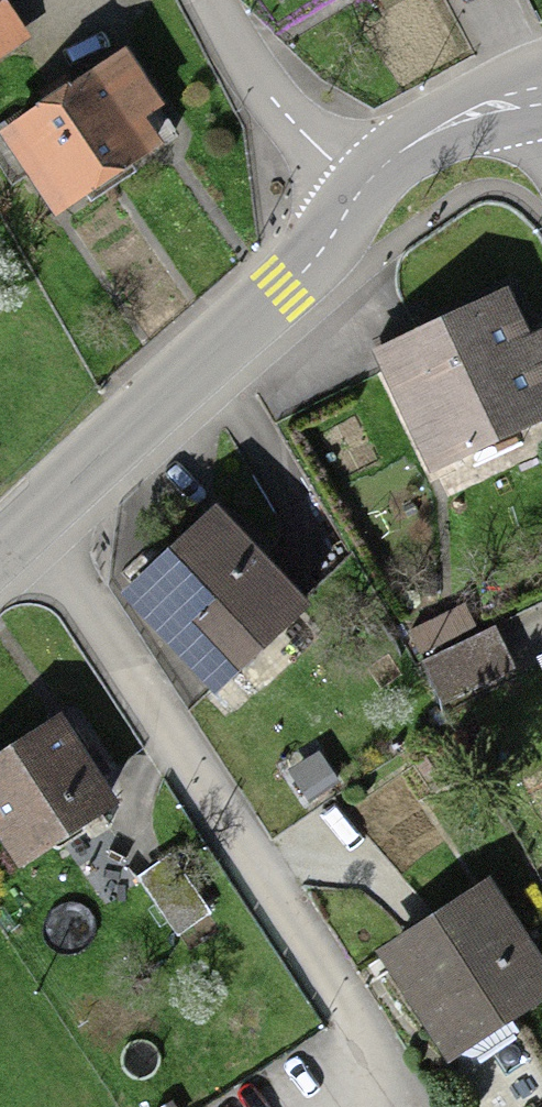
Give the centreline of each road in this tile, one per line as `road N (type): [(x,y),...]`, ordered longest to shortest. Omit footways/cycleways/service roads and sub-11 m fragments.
road 1 (secondary): [(0,560),(285,289),(363,192)]
road 2 (residential): [(206,0),(273,99),(363,192)]
road 3 (secondary): [(363,192),(429,135),(482,110),(541,96)]

